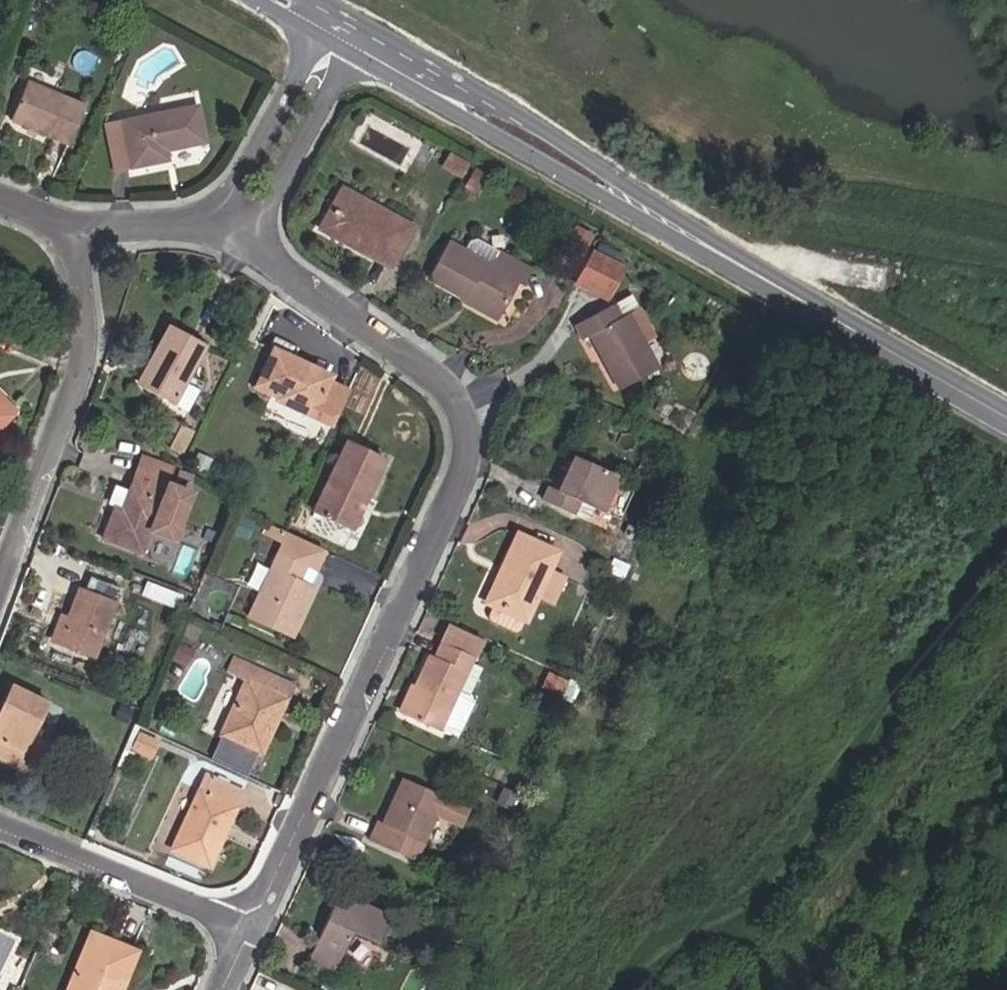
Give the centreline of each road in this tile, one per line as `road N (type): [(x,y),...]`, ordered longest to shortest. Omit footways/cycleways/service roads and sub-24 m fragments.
road 1 (residential): [(255,928),(452,512),(467,423),(448,384),(237,229)]
road 2 (secondary): [(1006,420),(348,29)]
road 3 (residential): [(63,229),(87,340),(0,587)]
road 4 (residential): [(0,825),(255,928)]
road 5 (residential): [(348,29),(237,229)]
road 6 (residential): [(237,229),(63,229)]

